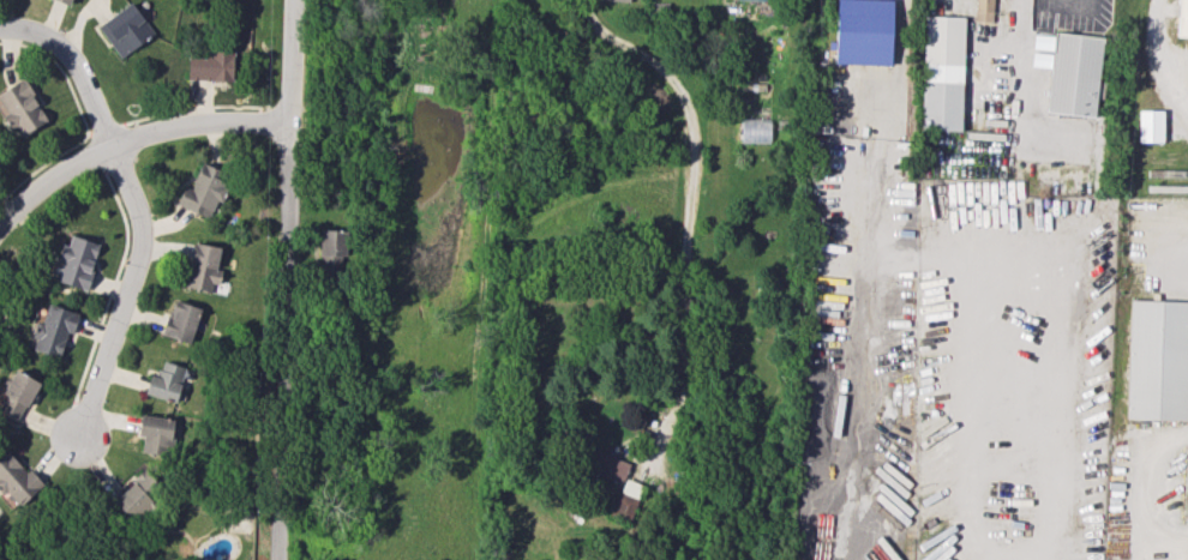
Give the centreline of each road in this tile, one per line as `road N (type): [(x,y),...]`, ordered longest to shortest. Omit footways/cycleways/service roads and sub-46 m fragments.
road 1 (residential): [(274,559),(295,0)]
road 2 (residential): [(109,145),(139,237),(66,466)]
road 3 (residential): [(0,29),(34,32),(72,60),(109,145),(43,182),(0,221)]
road 4 (residential): [(287,124),(167,127),(109,145)]

